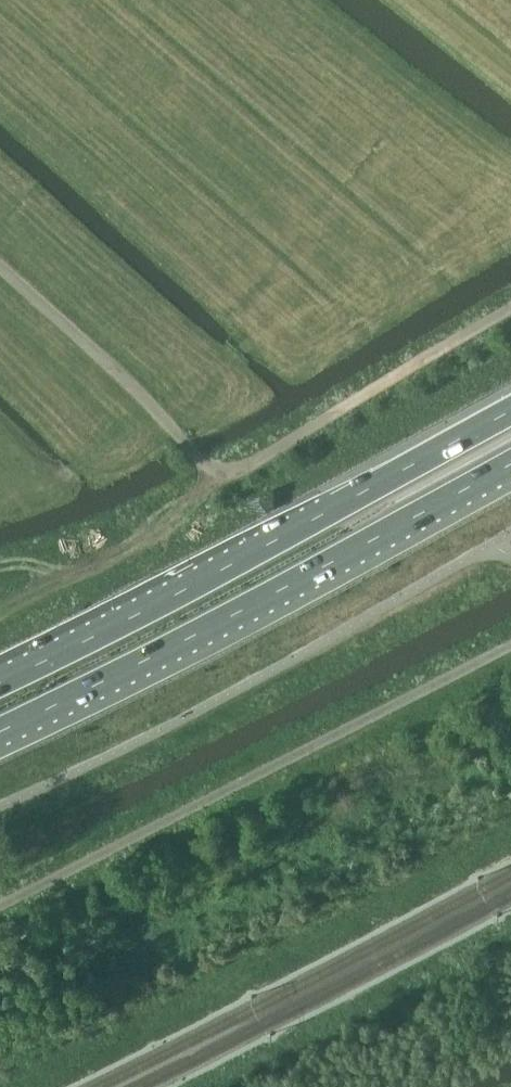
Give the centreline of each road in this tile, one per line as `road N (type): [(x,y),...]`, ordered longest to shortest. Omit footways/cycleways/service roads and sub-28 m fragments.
road 1 (track): [(510,311),(235,471),(218,470),(0,265)]
road 2 (motorway): [(510,411),(0,682)]
road 3 (motorway): [(0,728),(295,586),(510,467)]

